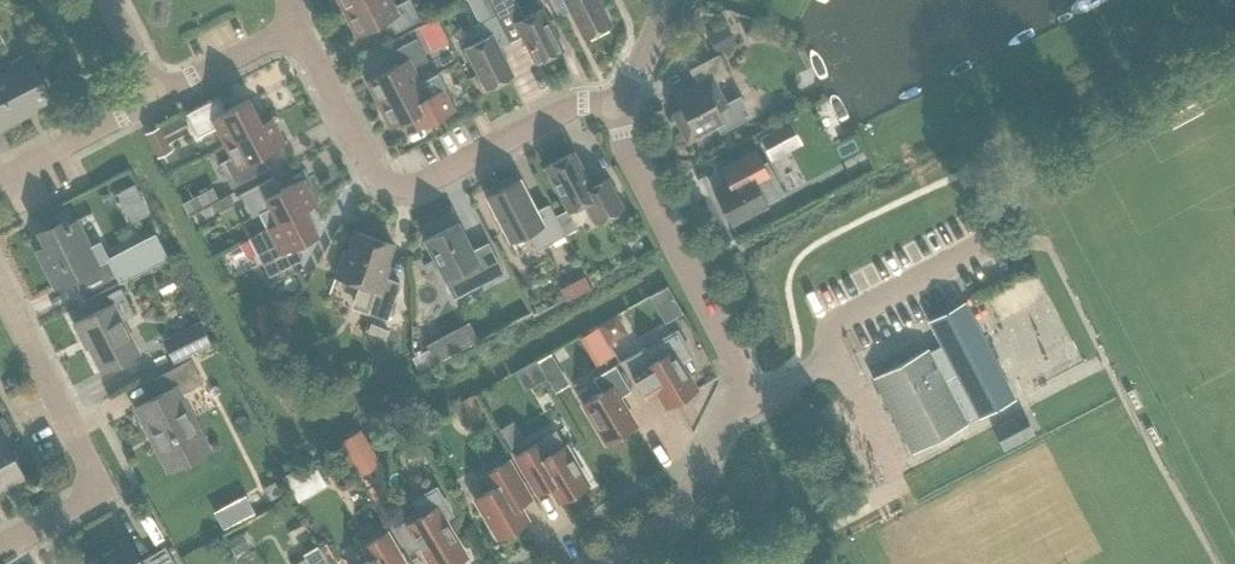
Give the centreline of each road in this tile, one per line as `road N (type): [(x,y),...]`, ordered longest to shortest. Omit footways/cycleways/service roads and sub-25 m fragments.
road 1 (unclassified): [(626,563),(676,525),(744,393),(629,170),(620,110)]
road 2 (residential): [(620,110),(583,111),(421,191),(393,192),(370,176),(298,28)]
road 3 (residential): [(0,293),(102,502),(0,552)]
road 4 (residential): [(0,177),(155,97)]
road 5 (residential): [(155,97),(298,28)]
road 6 (unclassified): [(620,110),(675,0)]

